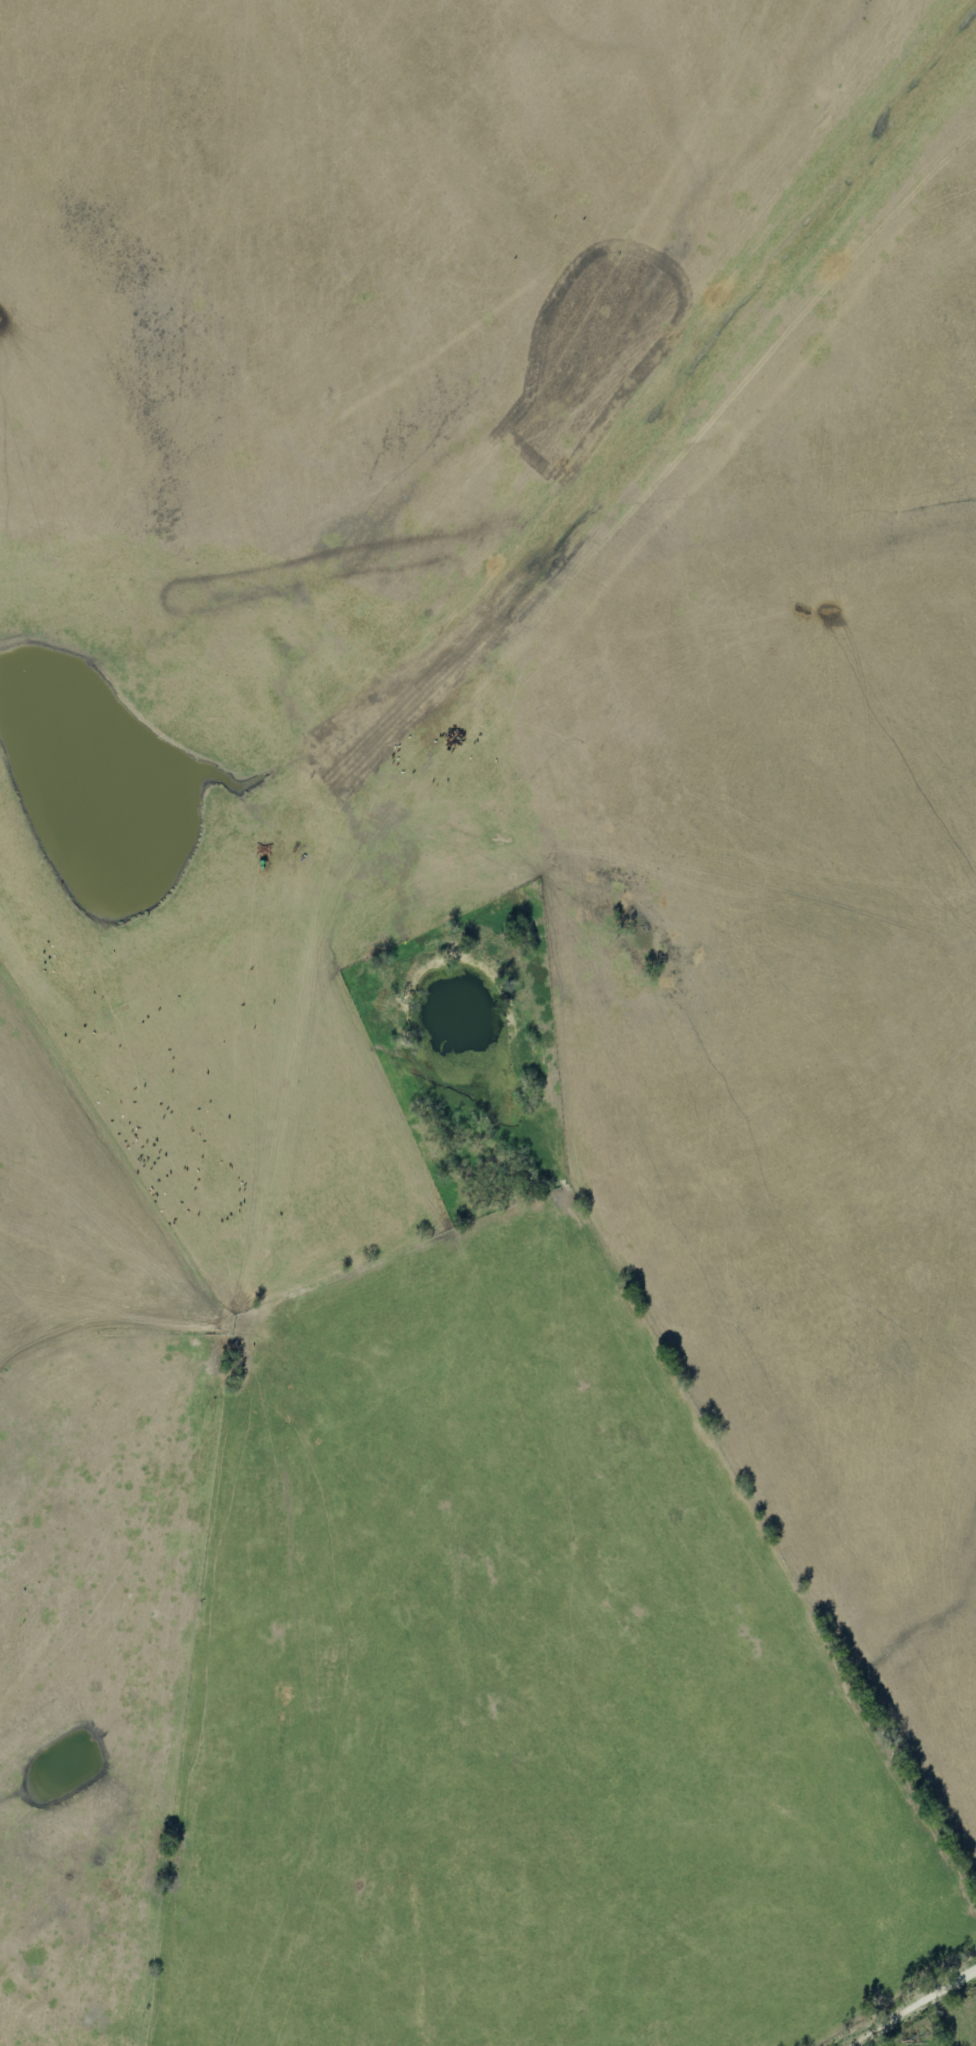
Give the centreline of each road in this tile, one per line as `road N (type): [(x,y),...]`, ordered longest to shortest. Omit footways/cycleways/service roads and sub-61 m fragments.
road 1 (residential): [(975,1974),(855,2045)]

